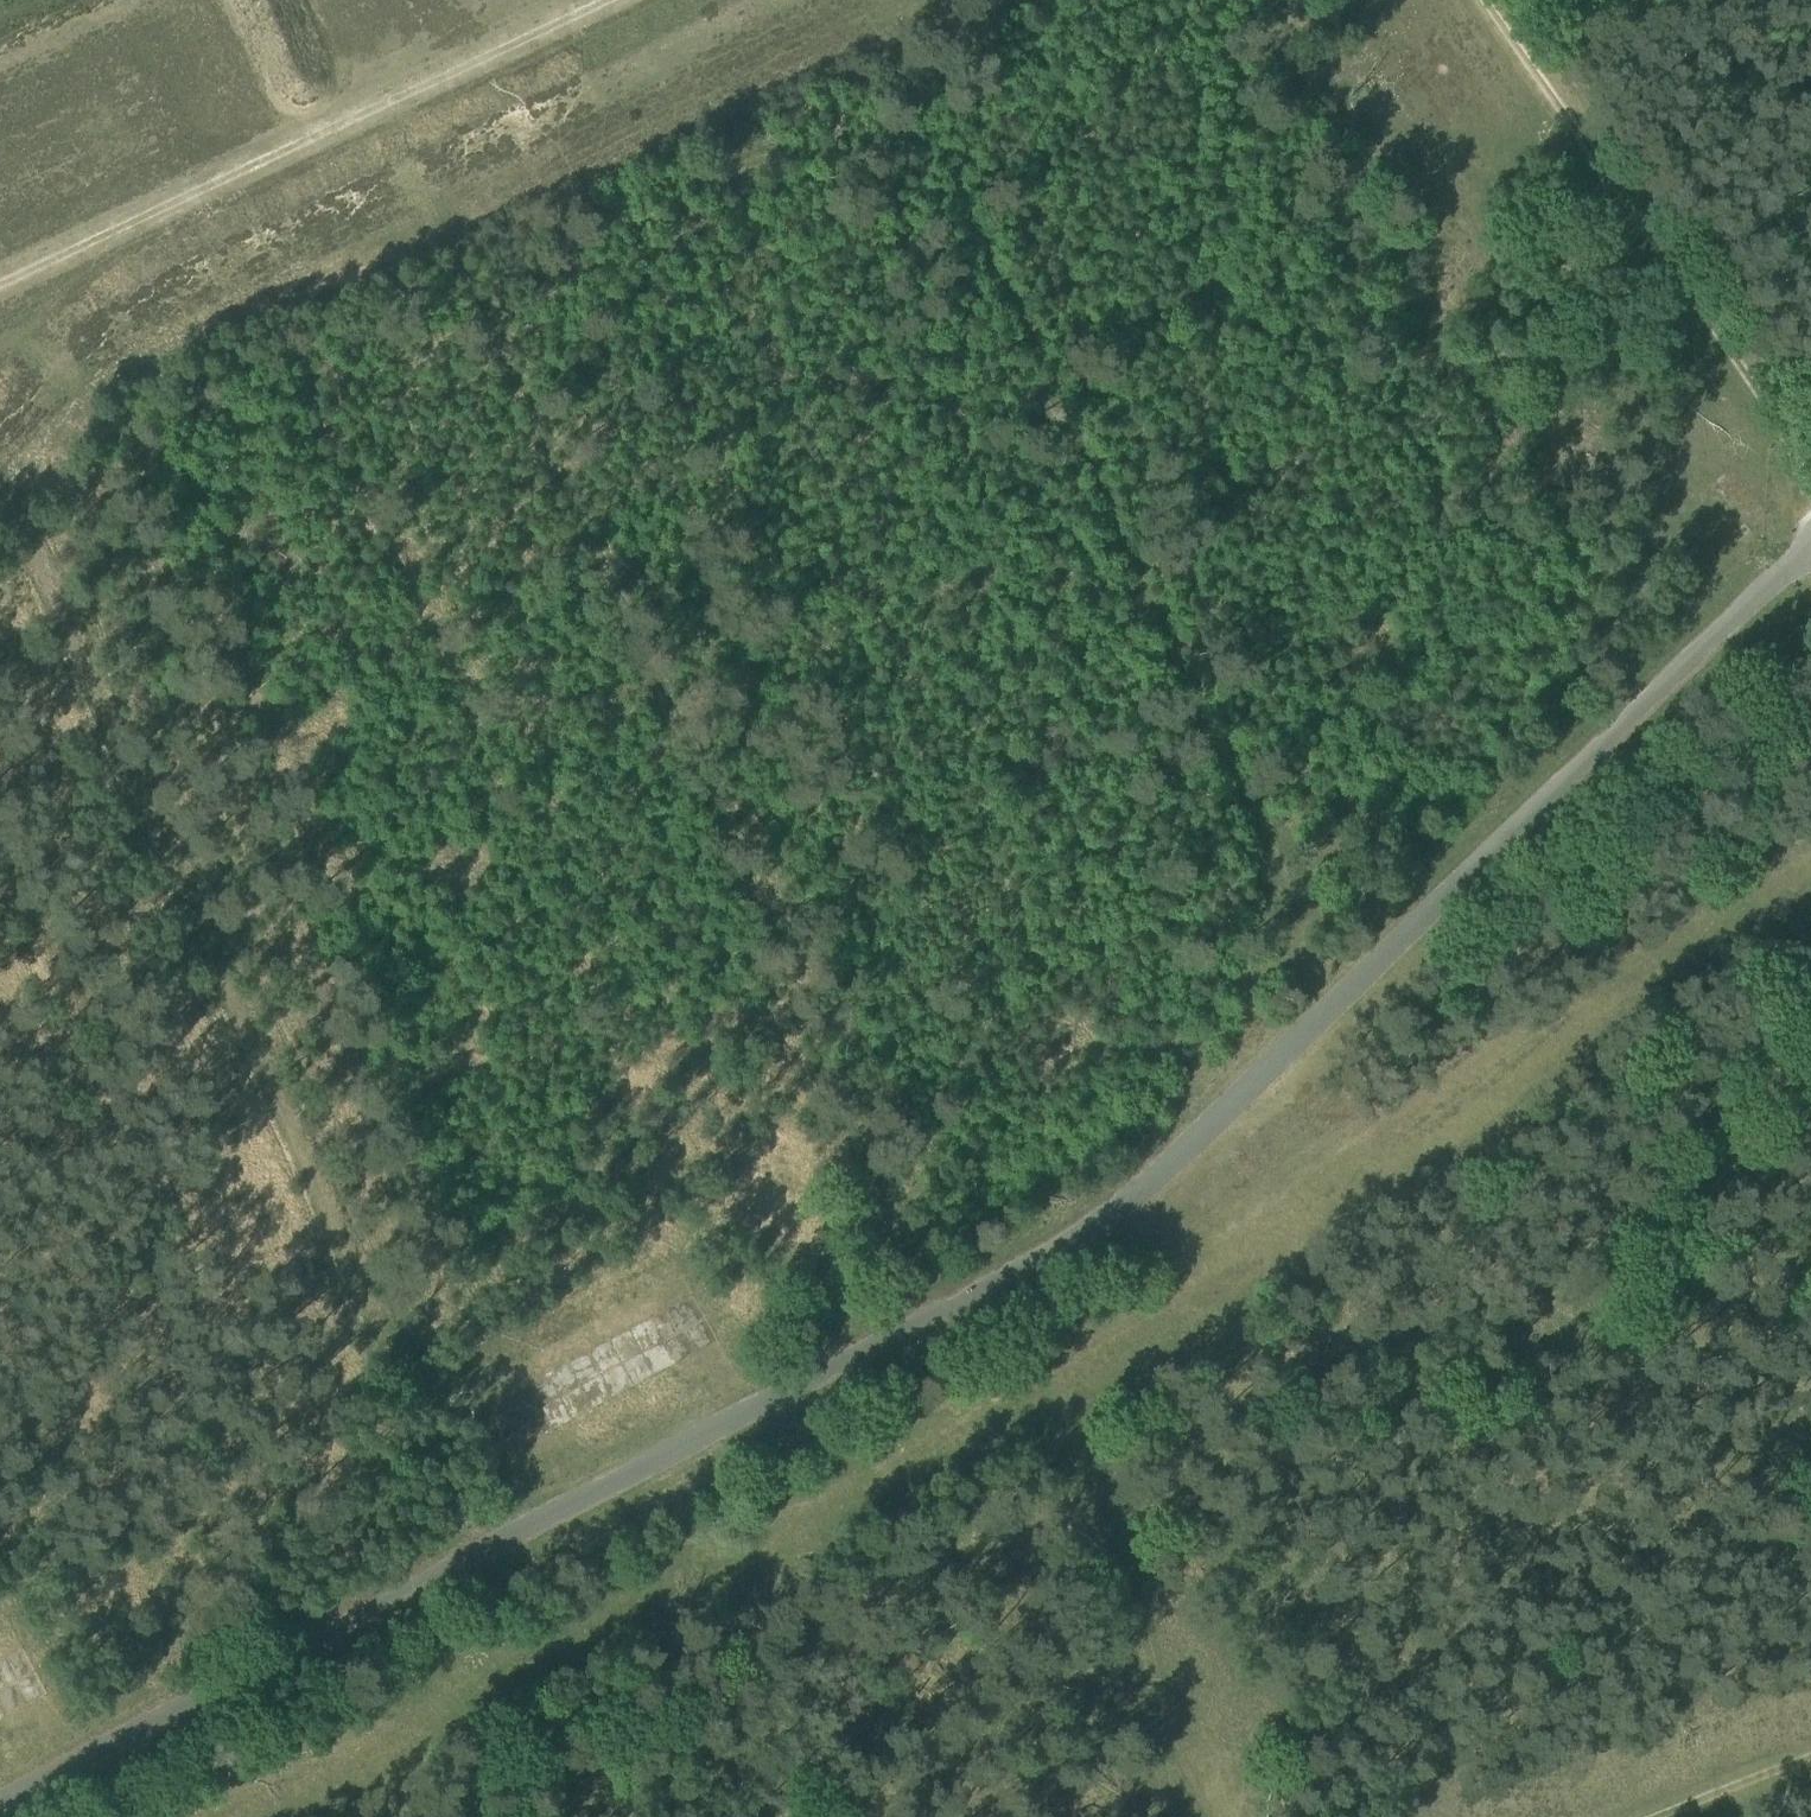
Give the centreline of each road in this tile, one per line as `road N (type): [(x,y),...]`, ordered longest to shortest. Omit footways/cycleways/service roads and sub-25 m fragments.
road 1 (track): [(0,1801),(1106,1214),(1810,557)]
road 2 (track): [(0,280),(592,0)]
road 3 (track): [(1488,0),(1810,462)]
road 4 (track): [(1810,1757),(1654,1816)]

